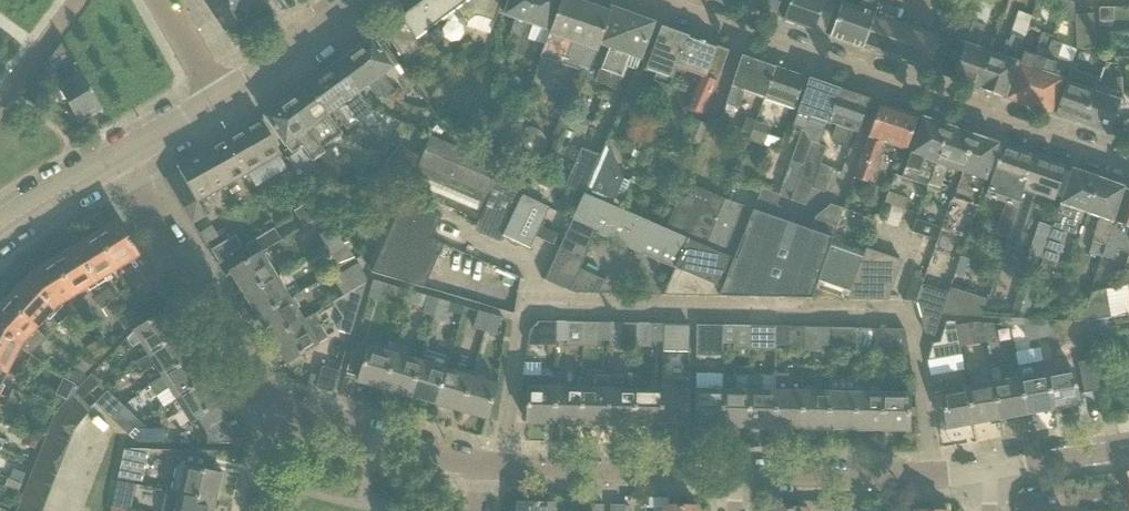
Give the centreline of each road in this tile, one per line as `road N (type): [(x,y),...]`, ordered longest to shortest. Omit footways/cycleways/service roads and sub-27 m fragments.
road 1 (residential): [(482,468),(519,329),(538,313),(907,317),(914,326),(927,480)]
road 2 (residential): [(1128,165),(653,0)]
road 3 (residential): [(282,411),(132,155)]
road 4 (residential): [(735,473),(482,468)]
road 5 (residential): [(482,468),(371,446),(282,411)]
road 6 (residential): [(927,480),(735,473)]
road 7 (tertiary): [(227,96),(366,0)]
road 8 (tertiary): [(0,240),(132,155)]
road 9 (residential): [(989,471),(1128,450)]
road 10 (residential): [(0,100),(74,0)]

